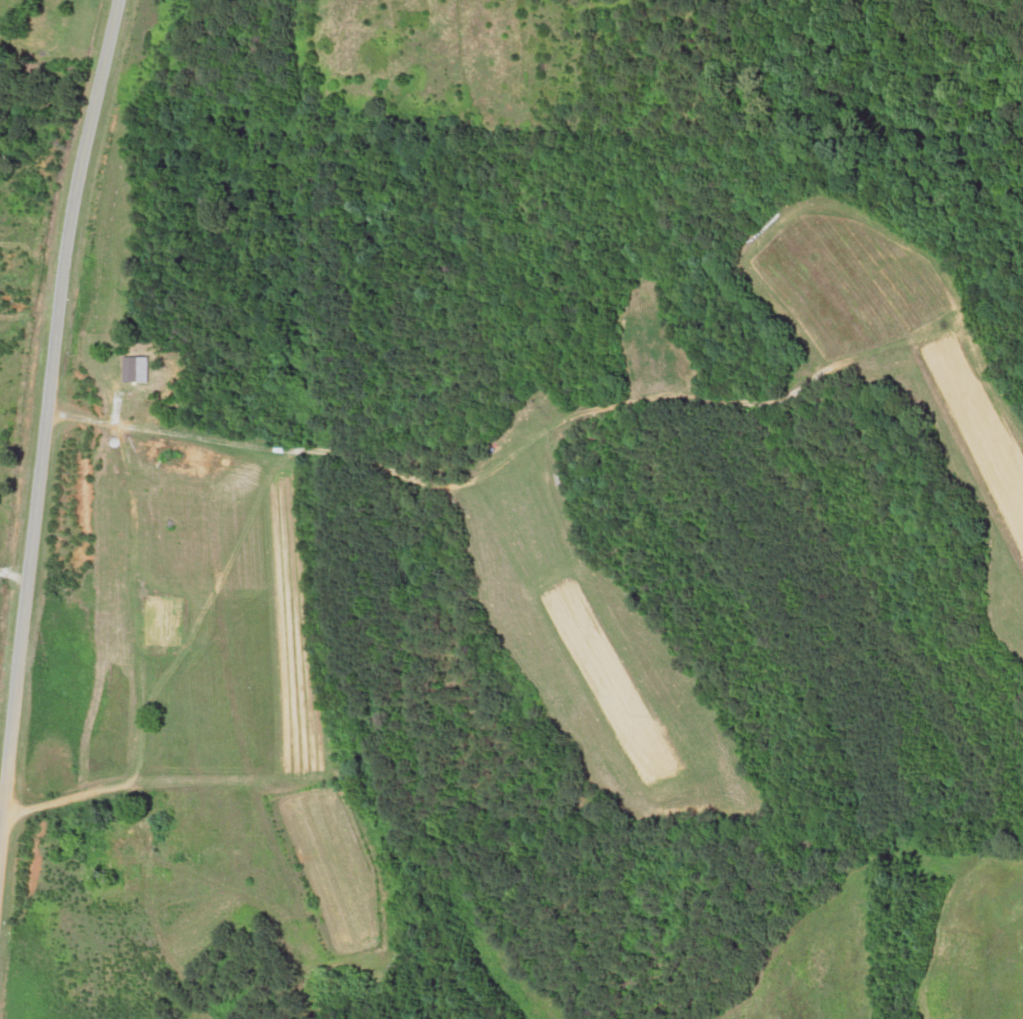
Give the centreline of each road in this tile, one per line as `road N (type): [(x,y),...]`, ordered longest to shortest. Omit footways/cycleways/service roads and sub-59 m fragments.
road 1 (tertiary): [(0,548),(95,0)]

